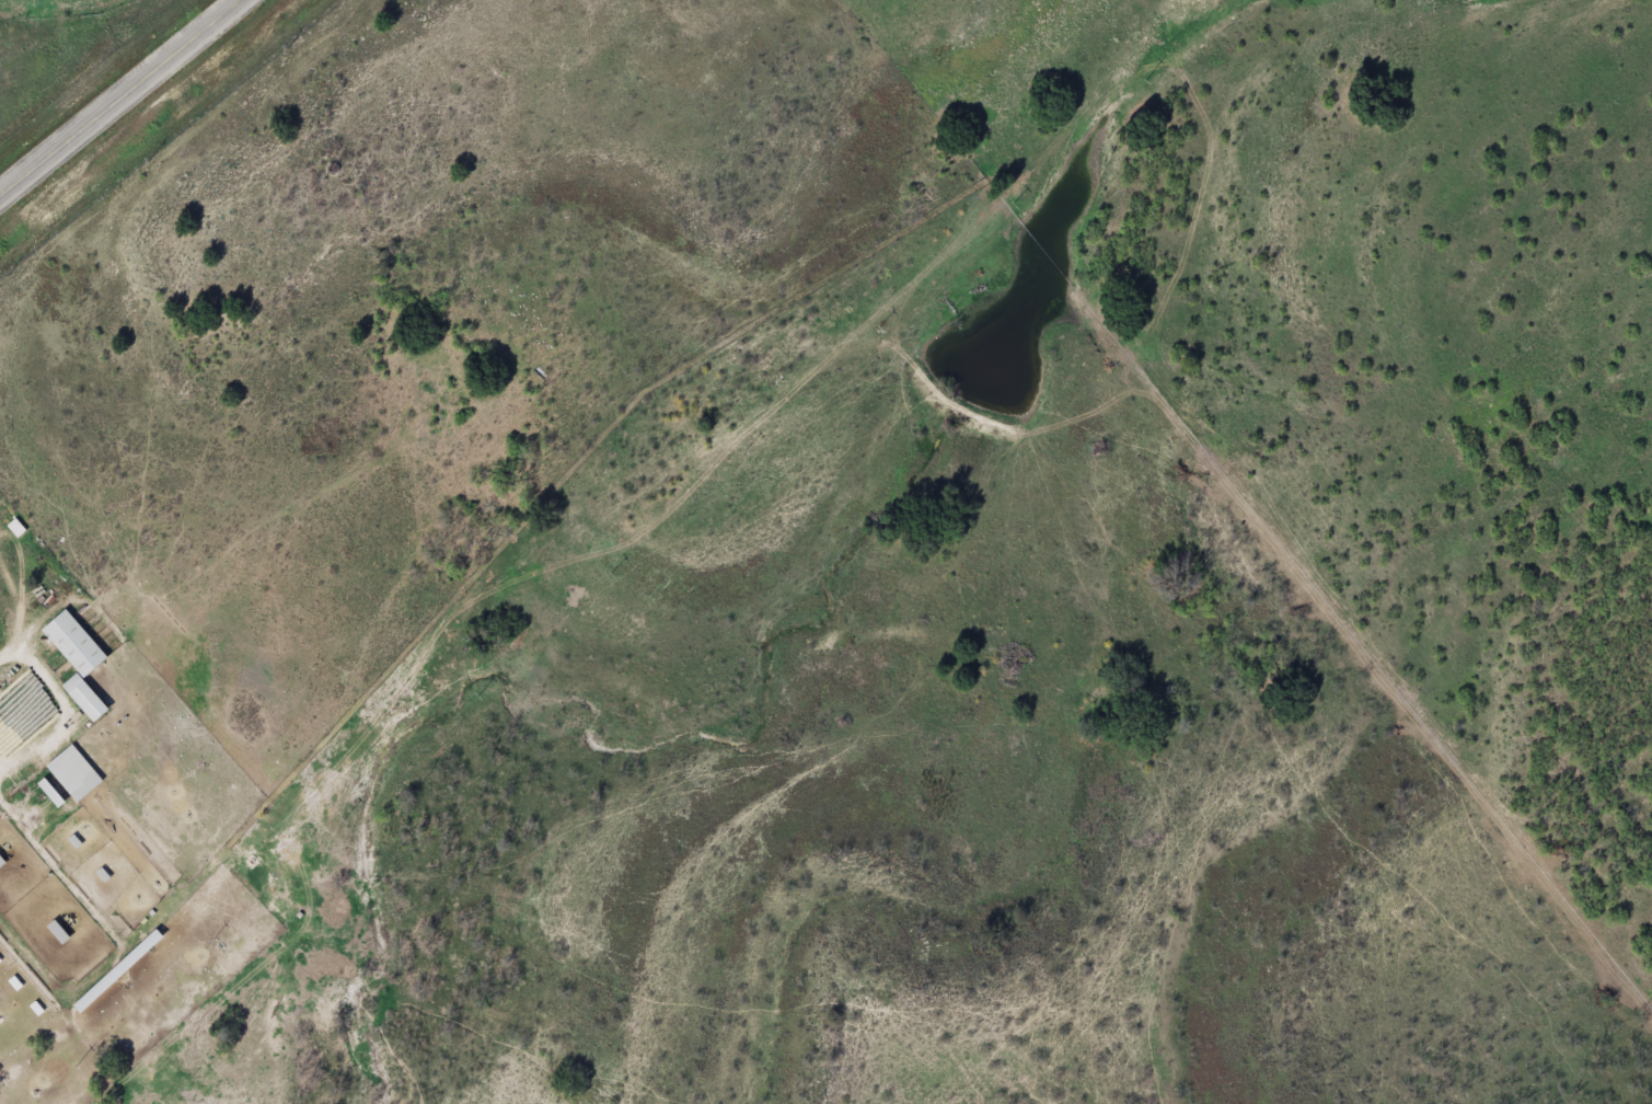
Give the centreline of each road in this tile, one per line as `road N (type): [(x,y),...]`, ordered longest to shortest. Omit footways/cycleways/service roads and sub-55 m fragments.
road 1 (residential): [(0,760),(79,734),(193,860),(220,843),(330,720)]
road 2 (trunk): [(0,191),(239,0)]

